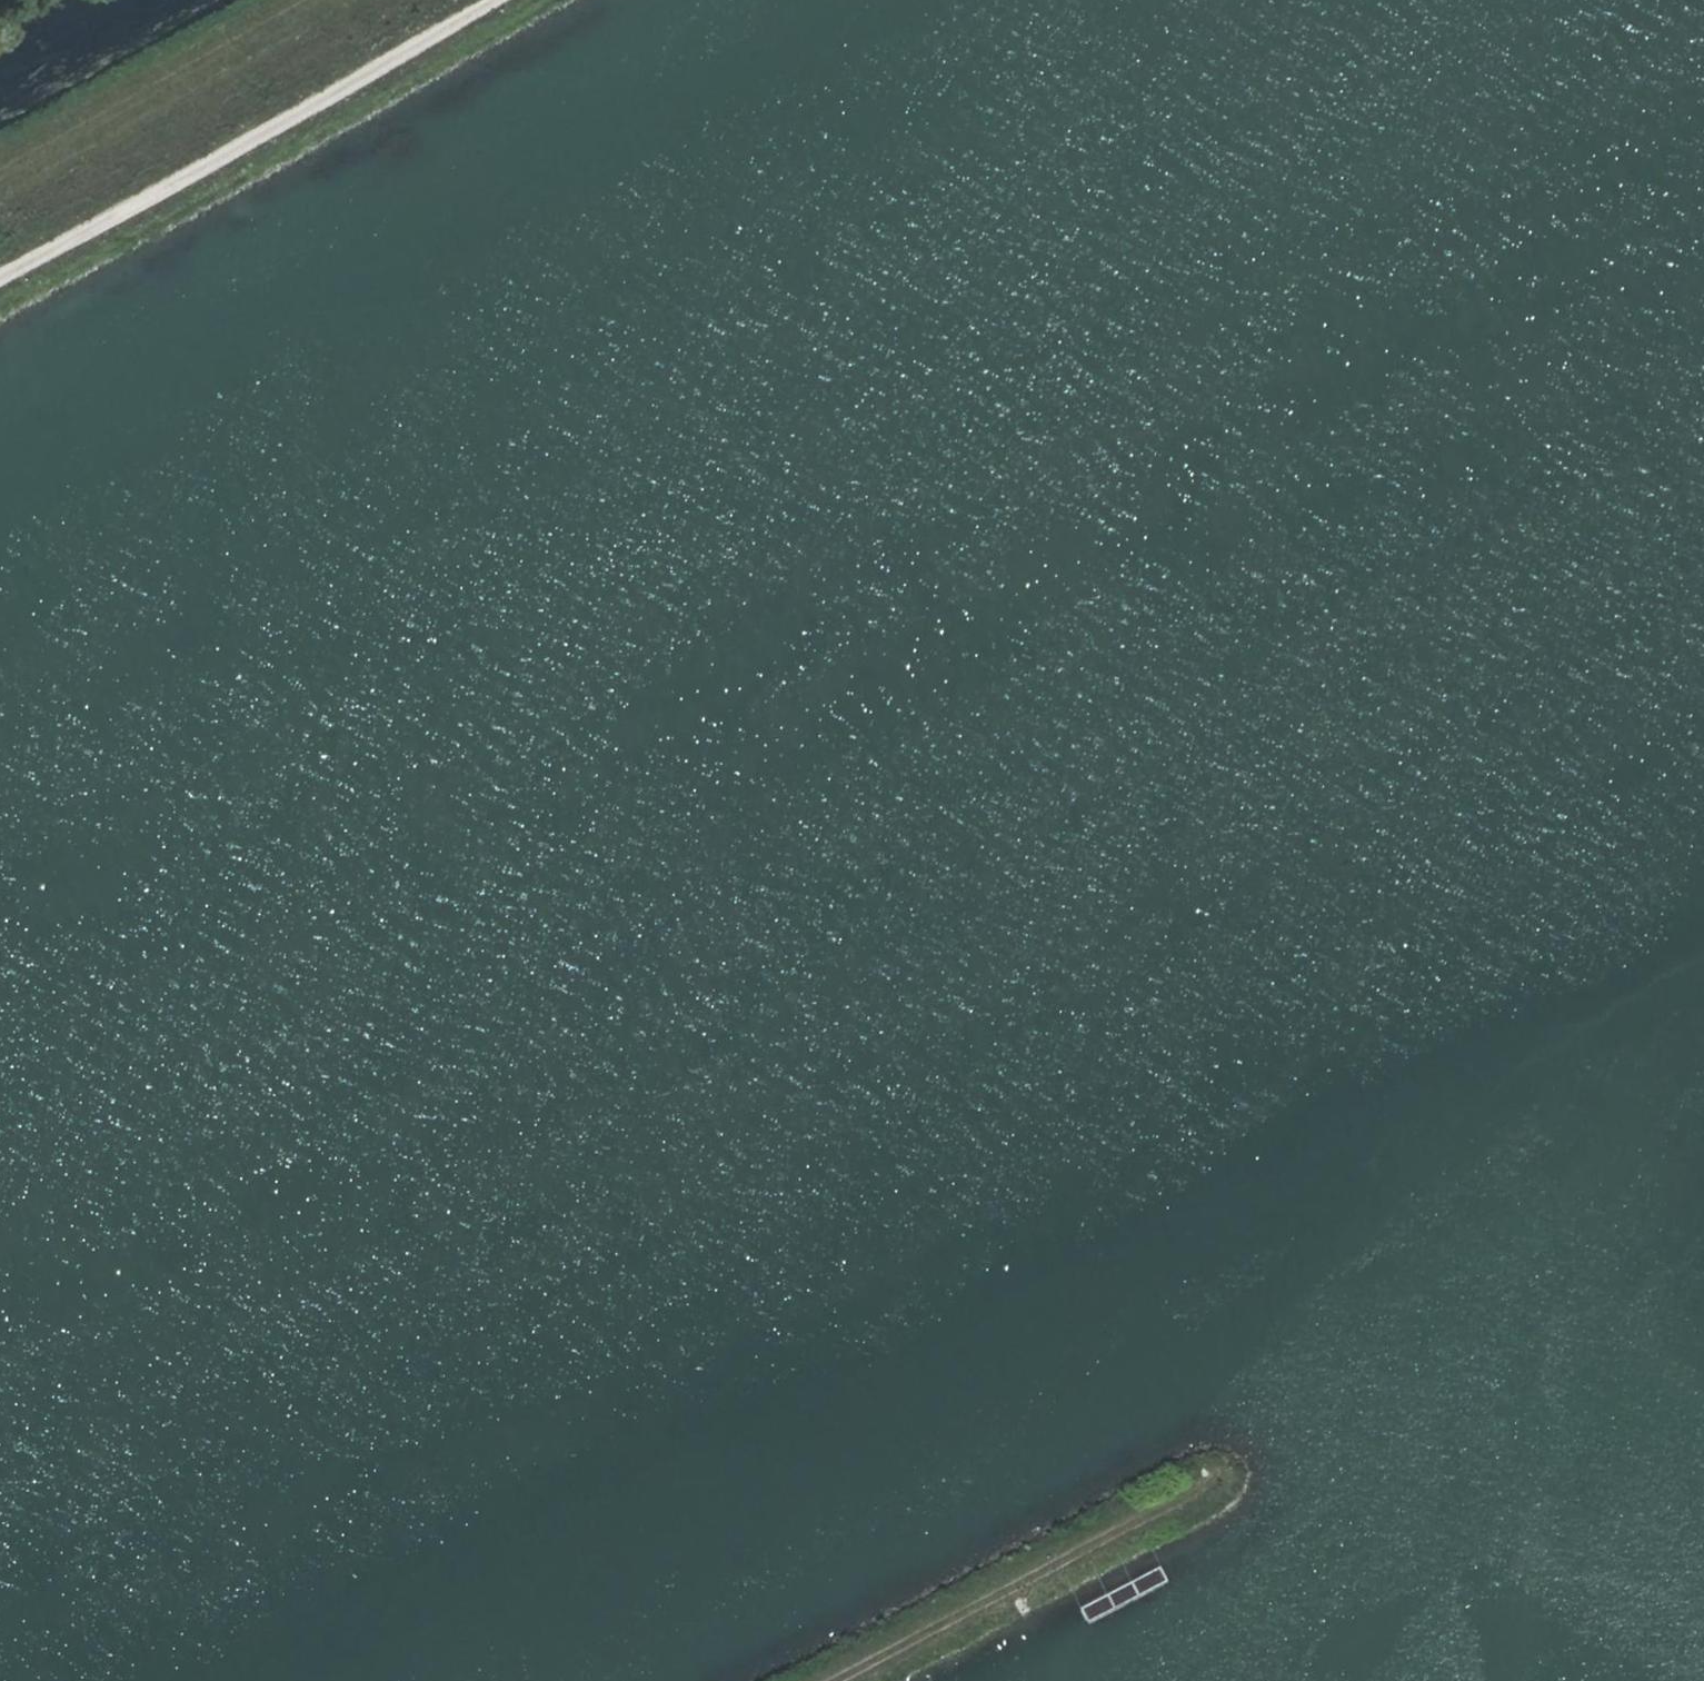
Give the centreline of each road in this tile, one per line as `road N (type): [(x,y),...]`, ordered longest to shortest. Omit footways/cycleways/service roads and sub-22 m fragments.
road 1 (track): [(486,0),(0,271)]
road 2 (track): [(0,176),(318,0)]

